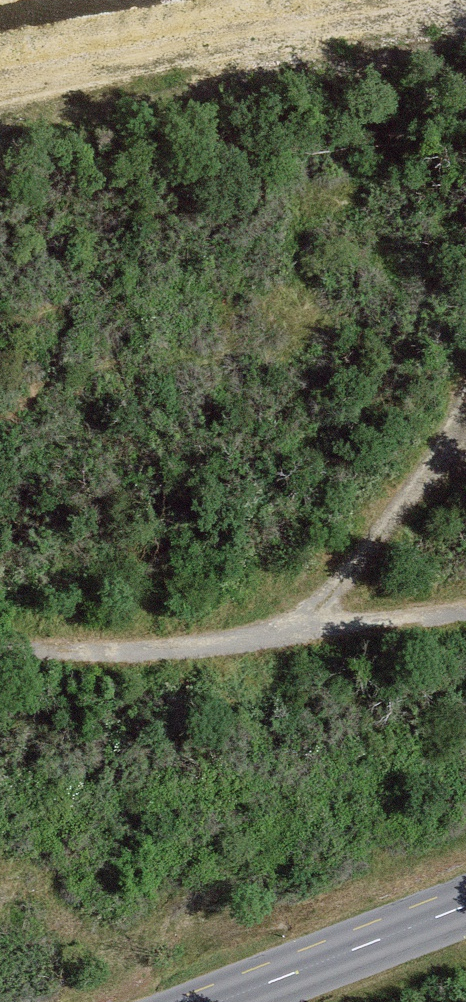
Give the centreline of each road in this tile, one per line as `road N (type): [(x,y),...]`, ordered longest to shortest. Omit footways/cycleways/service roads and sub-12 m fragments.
road 1 (track): [(465,622),(128,659),(0,659)]
road 2 (track): [(450,0),(0,97)]
road 3 (track): [(465,385),(298,641)]
road 4 (tertiary): [(231,1001),(465,911)]

